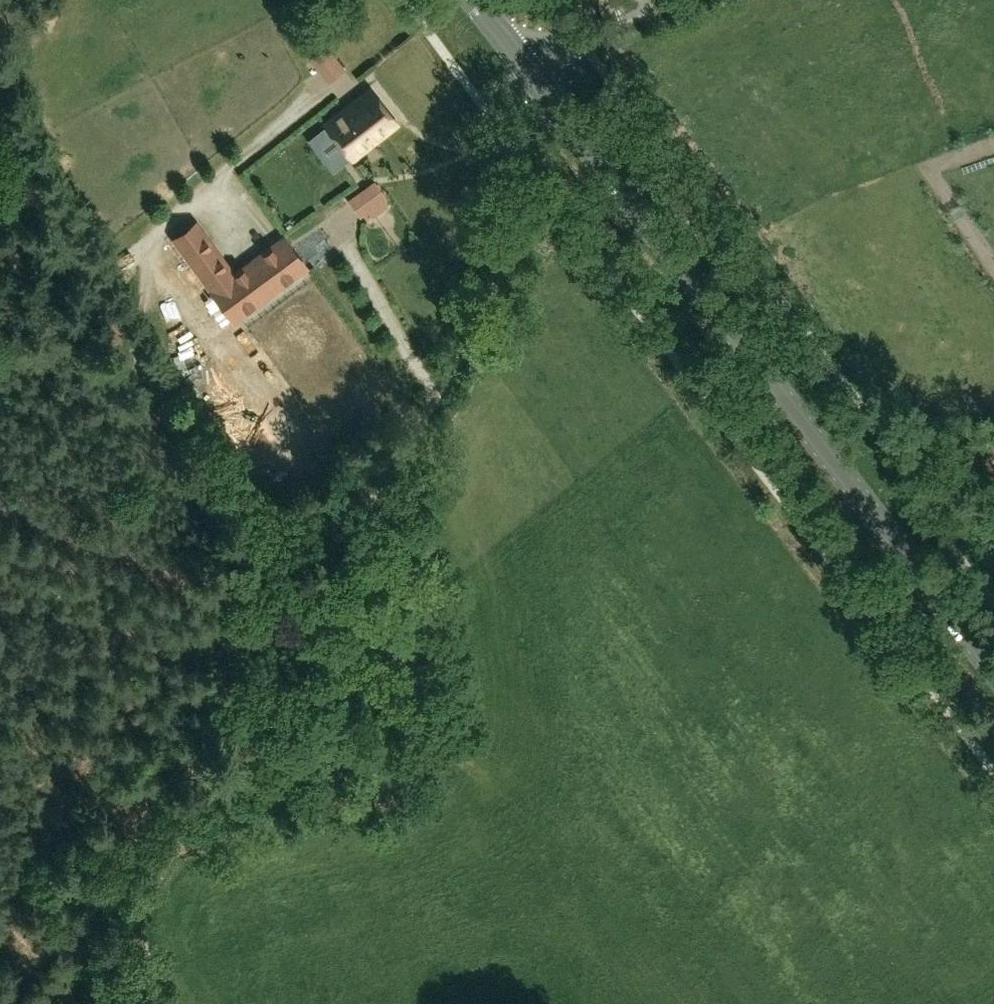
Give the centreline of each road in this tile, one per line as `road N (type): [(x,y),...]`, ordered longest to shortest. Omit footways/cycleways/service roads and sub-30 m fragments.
road 1 (secondary): [(993,676),(526,67)]
road 2 (track): [(319,592),(180,832),(129,928),(103,1003)]
road 3 (unclassified): [(661,0),(526,67)]

